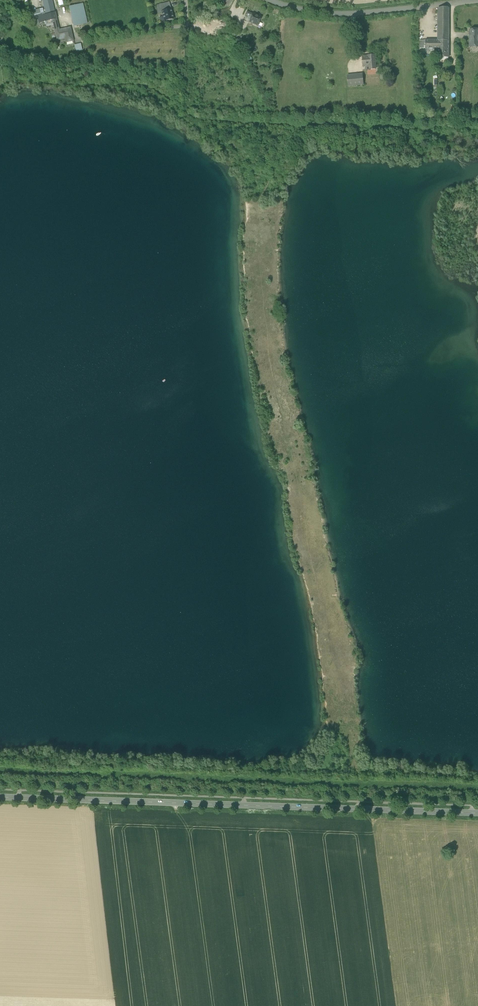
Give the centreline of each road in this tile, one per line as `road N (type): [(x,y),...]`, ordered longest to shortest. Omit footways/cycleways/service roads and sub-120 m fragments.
road 1 (primary): [(477,813),(0,797)]
road 2 (unclassified): [(271,0),(353,14),(477,0)]
road 3 (unclassified): [(187,0),(188,25),(79,39)]

